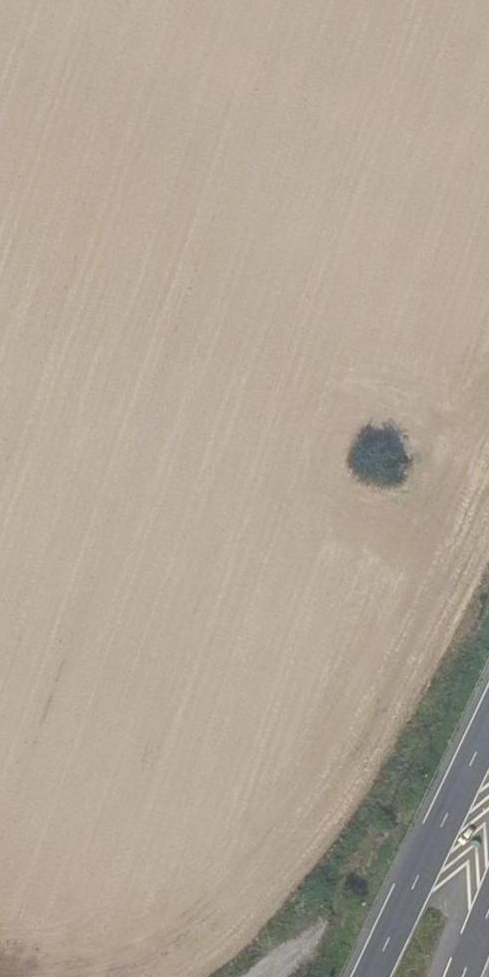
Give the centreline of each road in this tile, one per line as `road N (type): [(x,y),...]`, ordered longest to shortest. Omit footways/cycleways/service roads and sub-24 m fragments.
road 1 (motorway): [(488,730),(373,976)]

